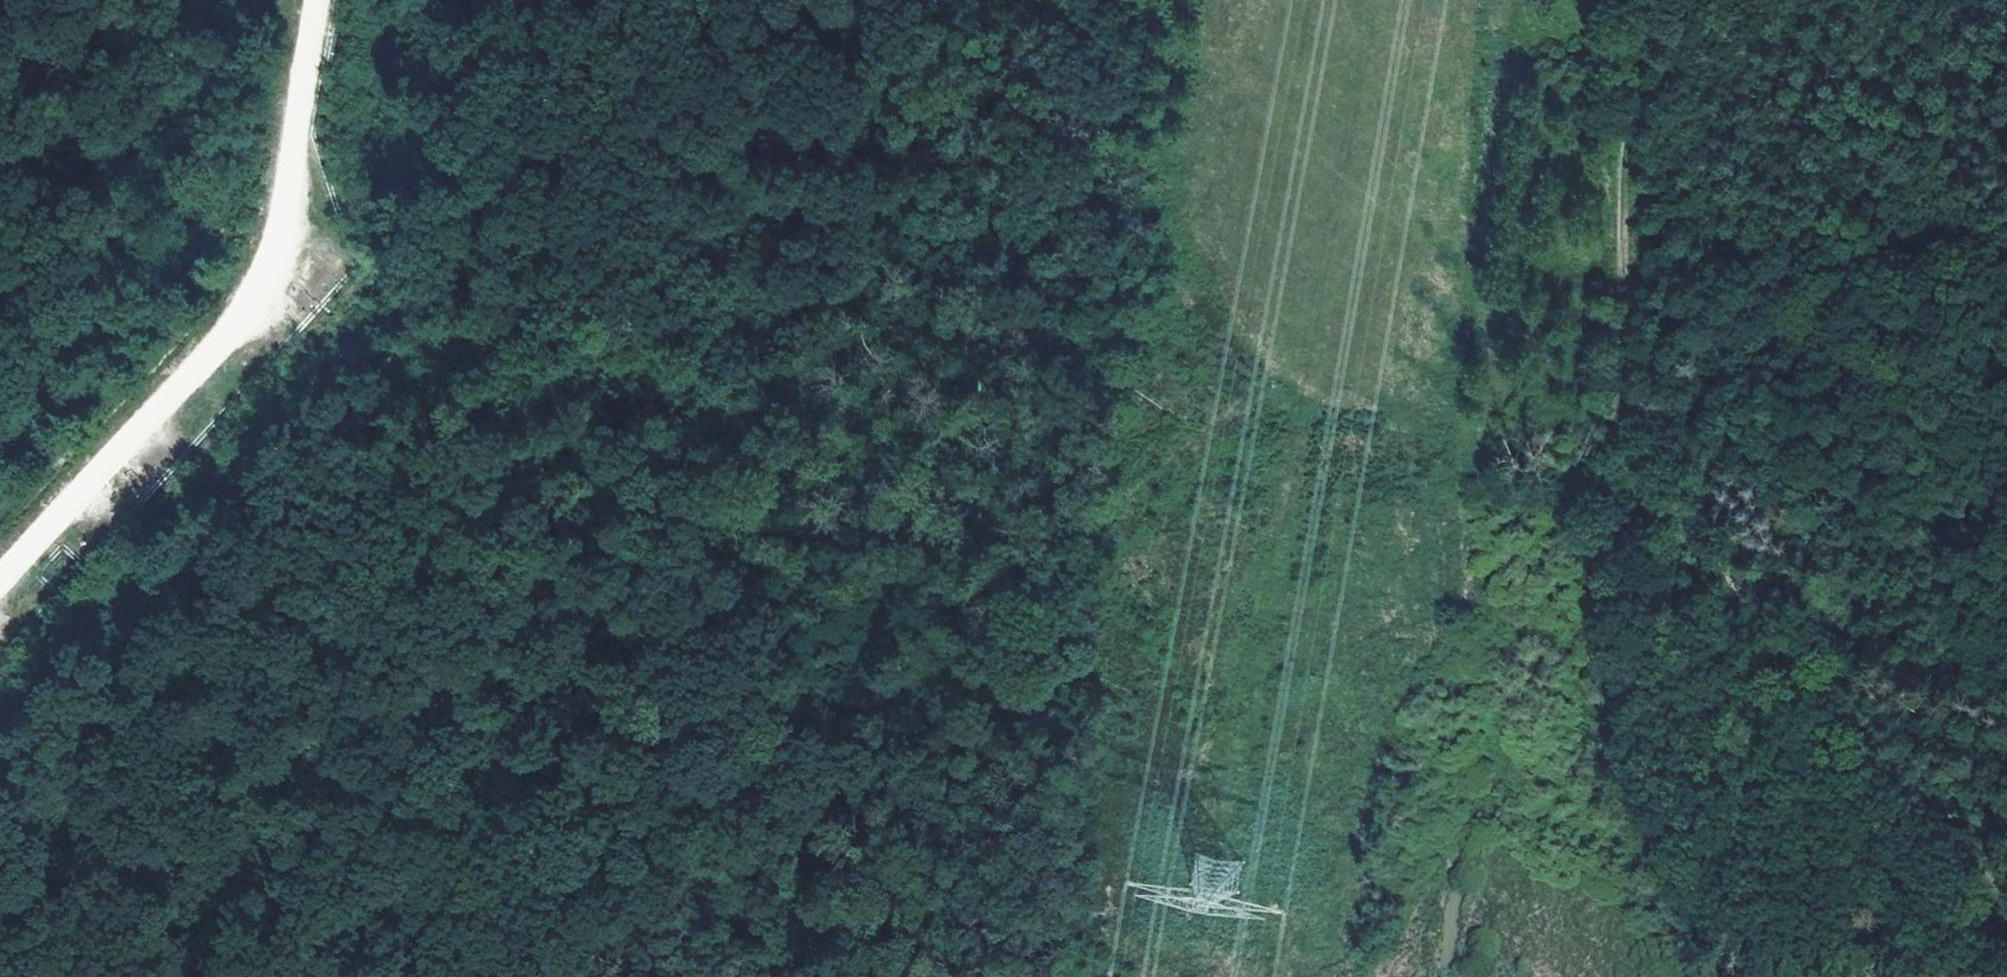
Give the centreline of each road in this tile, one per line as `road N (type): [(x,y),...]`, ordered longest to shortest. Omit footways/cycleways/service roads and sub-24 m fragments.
road 1 (track): [(1645,0),(1621,375),(1628,449),(1664,501),(1943,805),(2006,900)]
road 2 (track): [(0,591),(249,321),(302,197),(328,0)]

